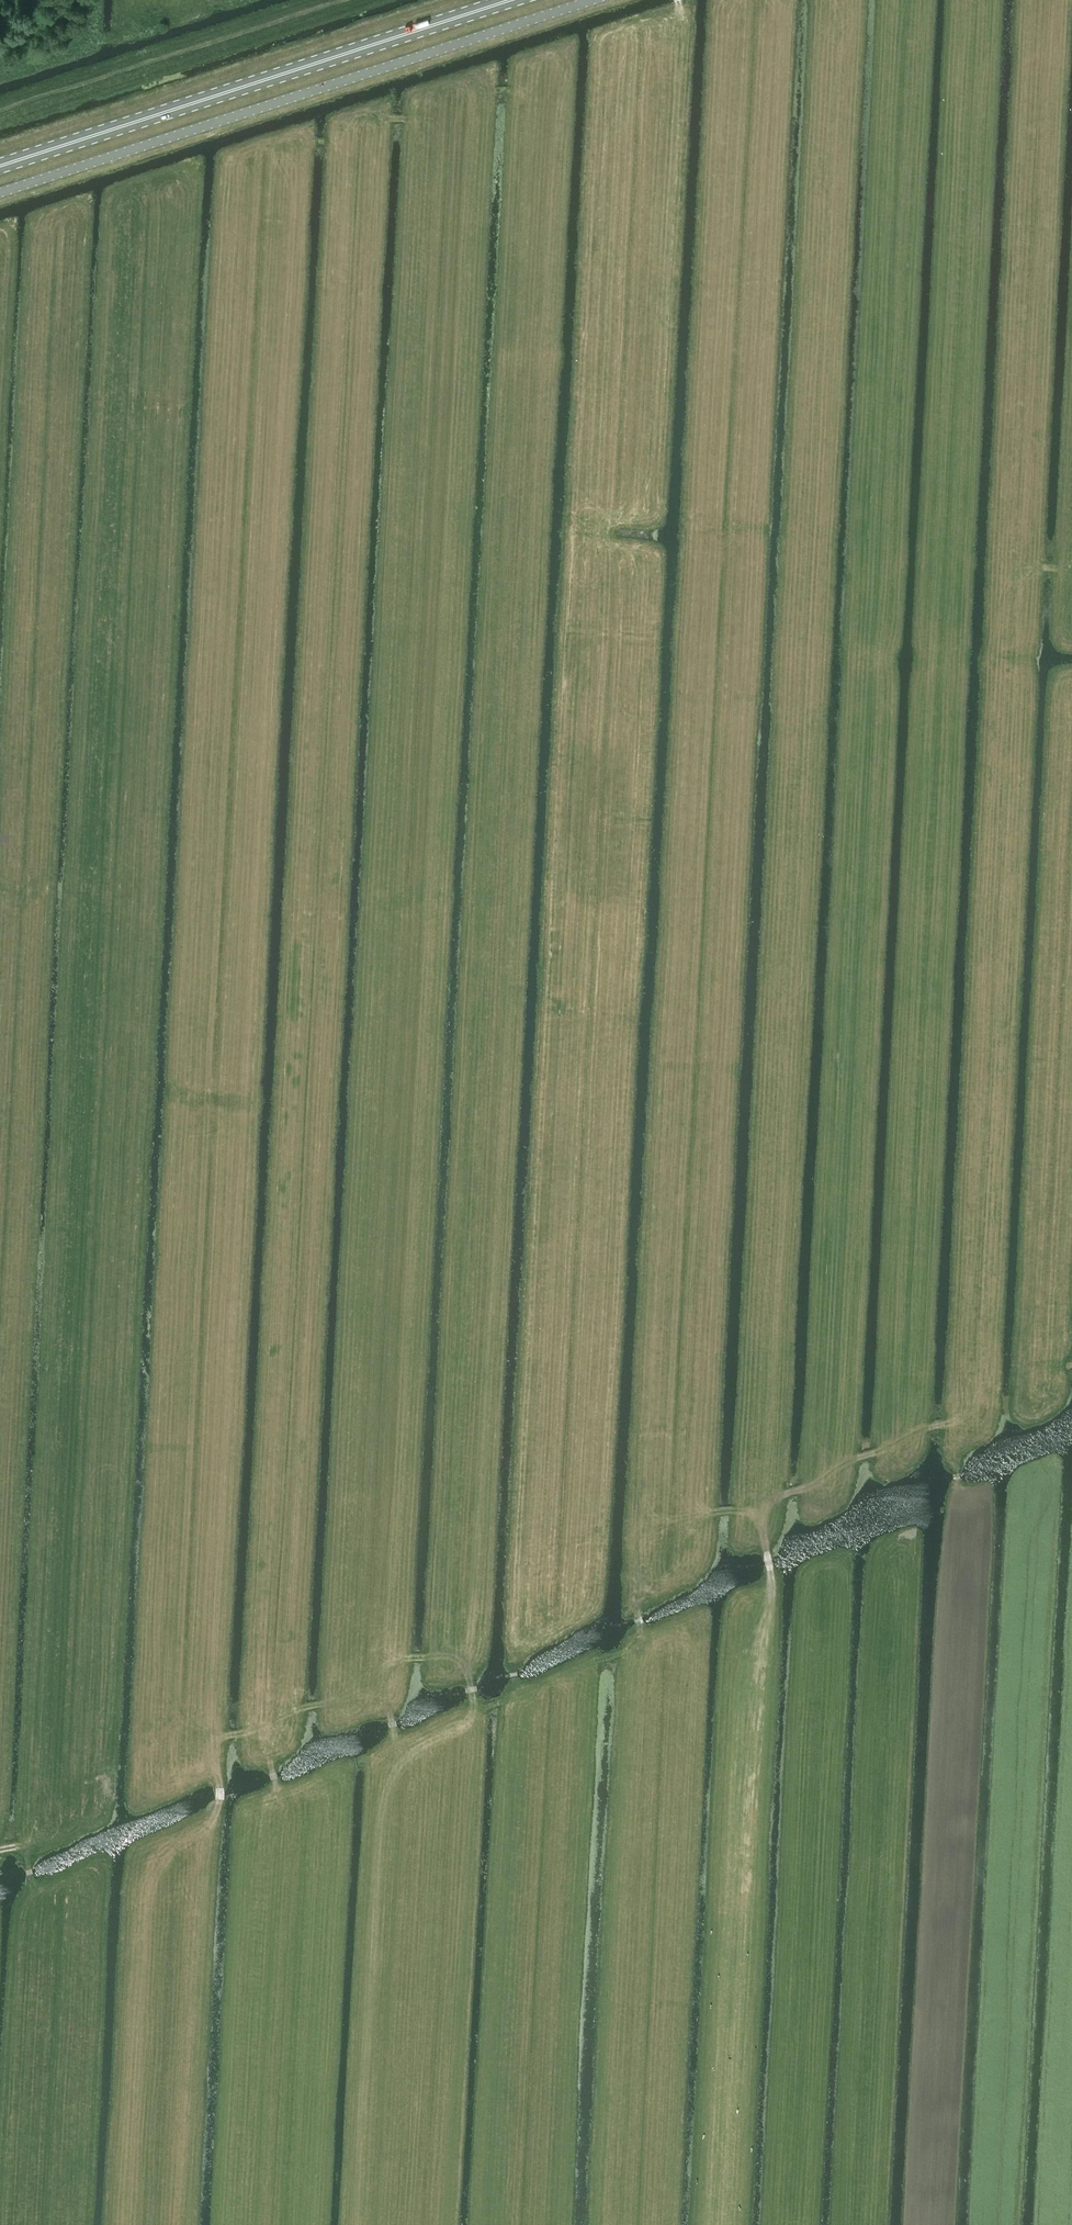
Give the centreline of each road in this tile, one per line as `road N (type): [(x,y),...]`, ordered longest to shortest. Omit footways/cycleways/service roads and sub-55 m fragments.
road 1 (unclassified): [(592,0),(0,192)]
road 2 (primary): [(0,164),(509,0)]

